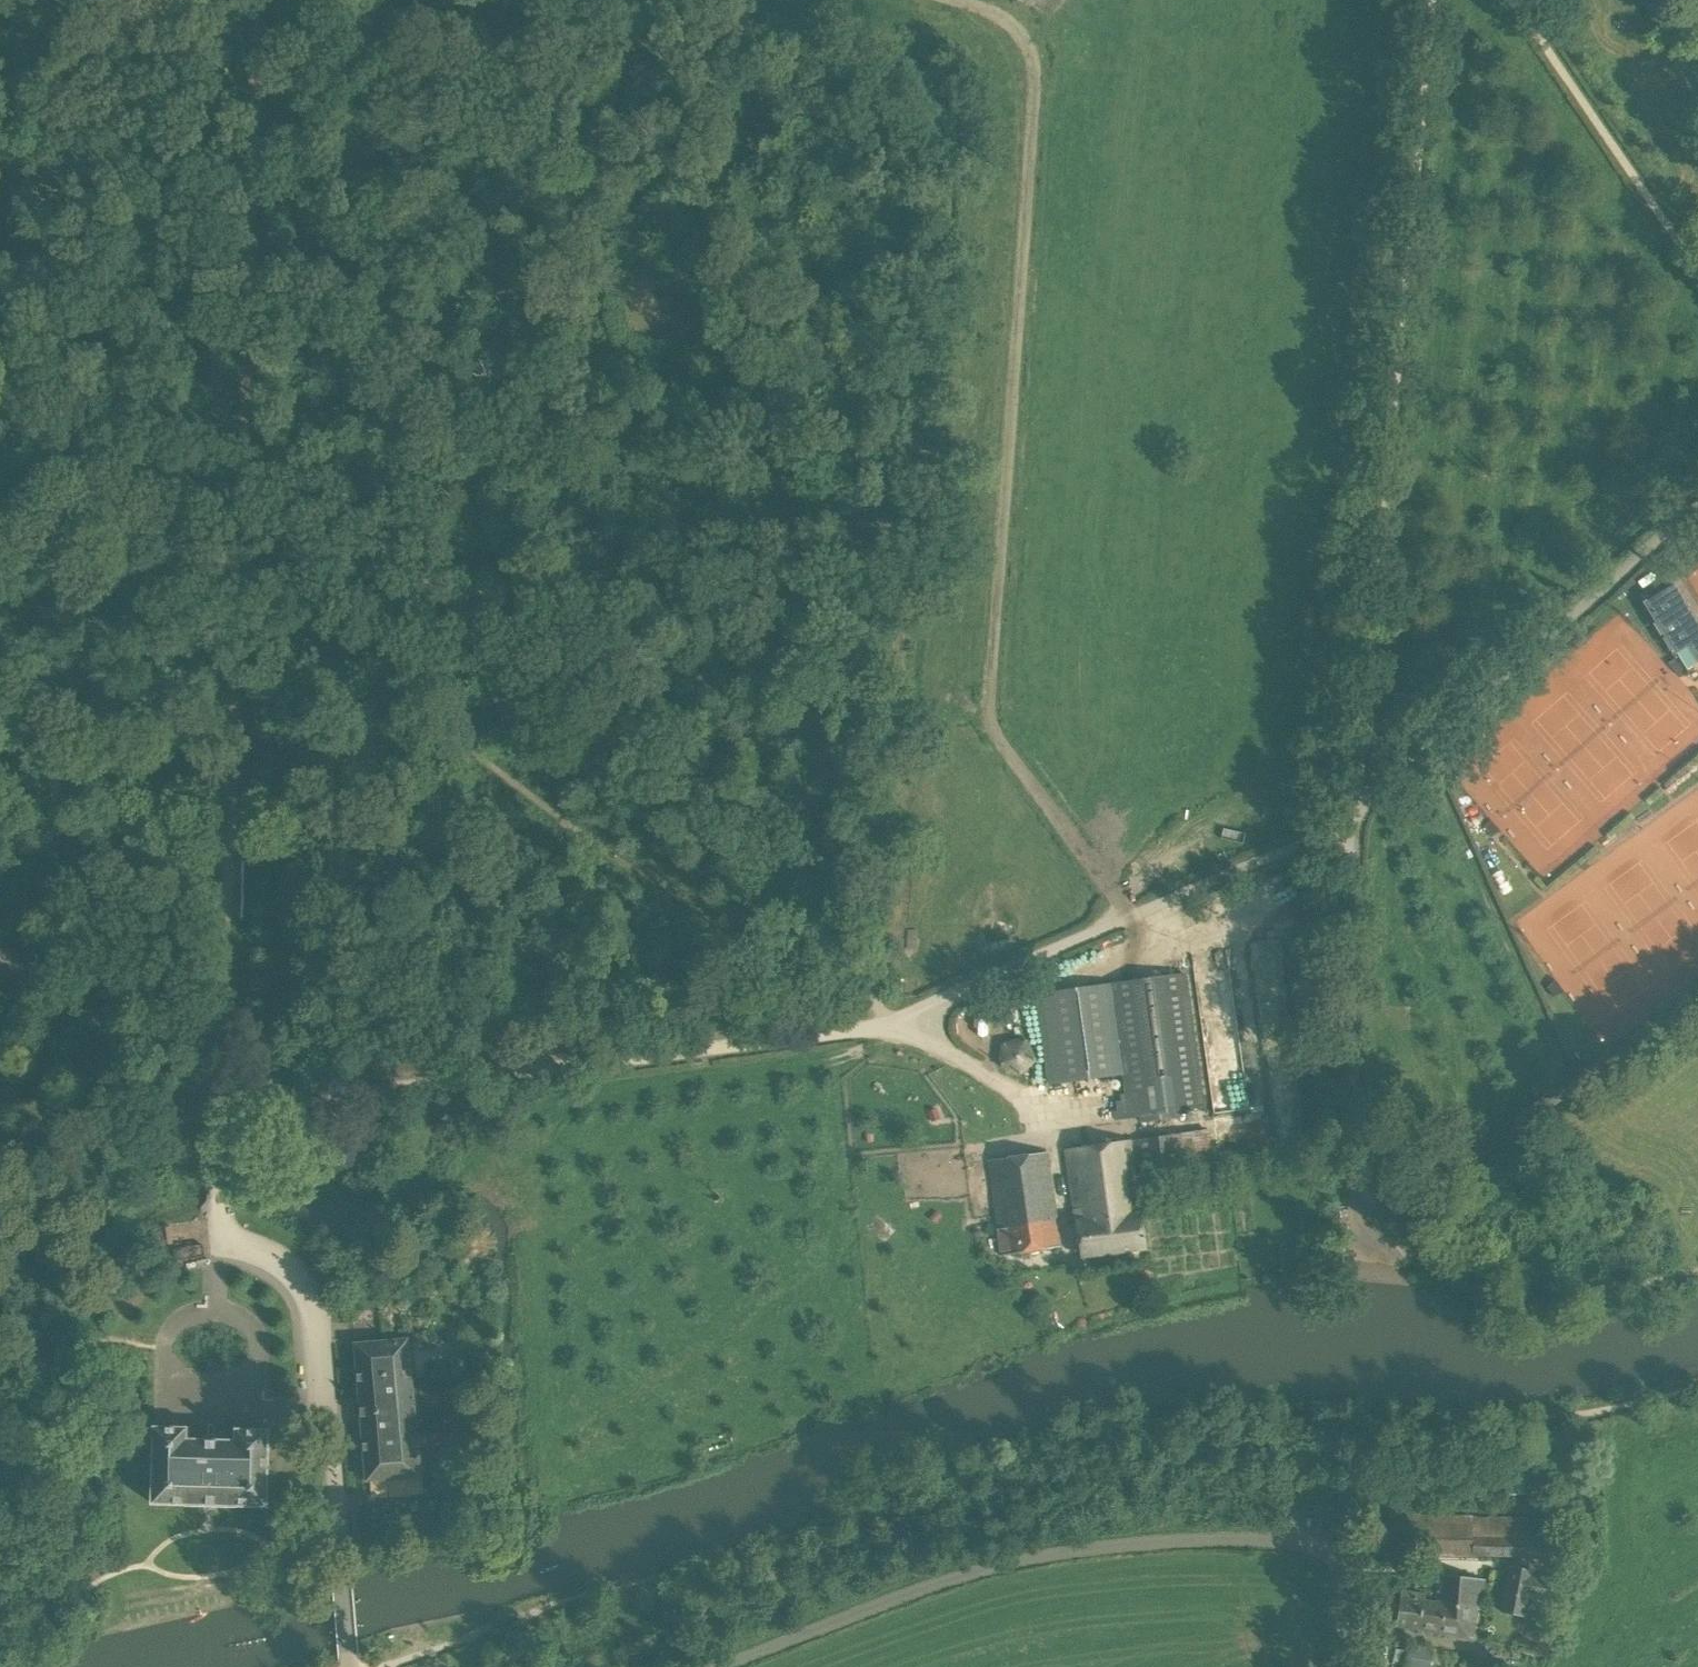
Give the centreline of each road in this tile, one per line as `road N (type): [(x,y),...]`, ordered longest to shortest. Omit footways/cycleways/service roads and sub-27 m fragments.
road 1 (track): [(952,0),(995,13),(1023,34),(1038,62),(995,738),(1129,916)]
road 2 (track): [(878,1027),(874,978),(647,878),(239,584)]
road 3 (track): [(218,1109),(878,1027)]
road 4 (track): [(260,0),(239,584)]
road 5 (track): [(239,584),(218,1109)]
road 6 (track): [(878,1027),(1355,819)]
road 7 (track): [(239,584),(0,409)]
road 8 (track): [(0,1137),(218,1109)]
road 9 (track): [(90,1021),(182,1093),(218,1109)]
road 10 (track): [(218,1236),(218,1109)]

